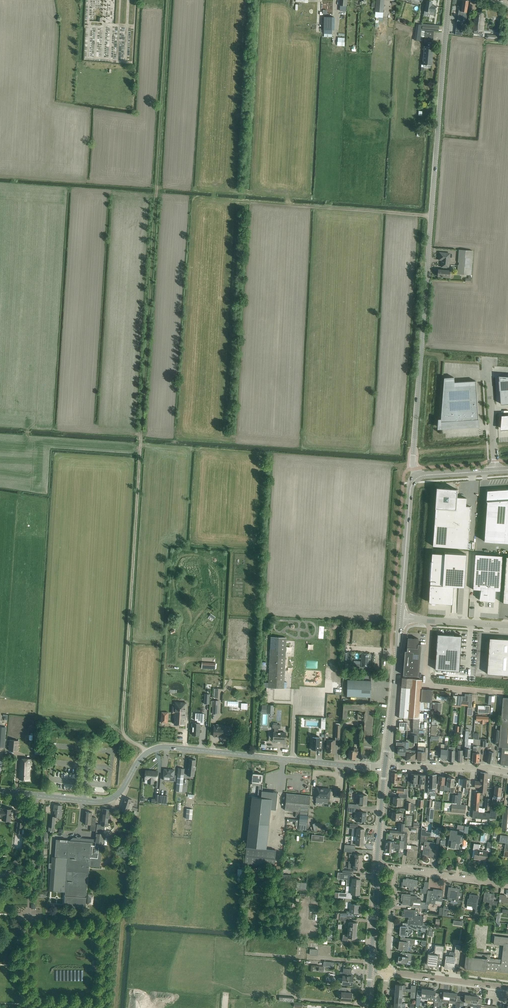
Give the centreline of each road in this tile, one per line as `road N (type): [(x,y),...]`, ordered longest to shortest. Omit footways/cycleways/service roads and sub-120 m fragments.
road 1 (track): [(148,752),(122,730),(170,0)]
road 2 (unclassified): [(419,477),(413,459),(449,0)]
road 3 (tertiary): [(0,791),(105,801),(142,756),(161,747),(385,767)]
road 4 (secondary): [(385,767),(400,618)]
road 5 (secondary): [(400,618),(411,488),(419,477)]
road 6 (unclassified): [(430,620),(425,676),(432,687),(502,693)]
road 7 (residential): [(507,772),(385,767)]
road 8 (residential): [(507,988),(386,972)]

